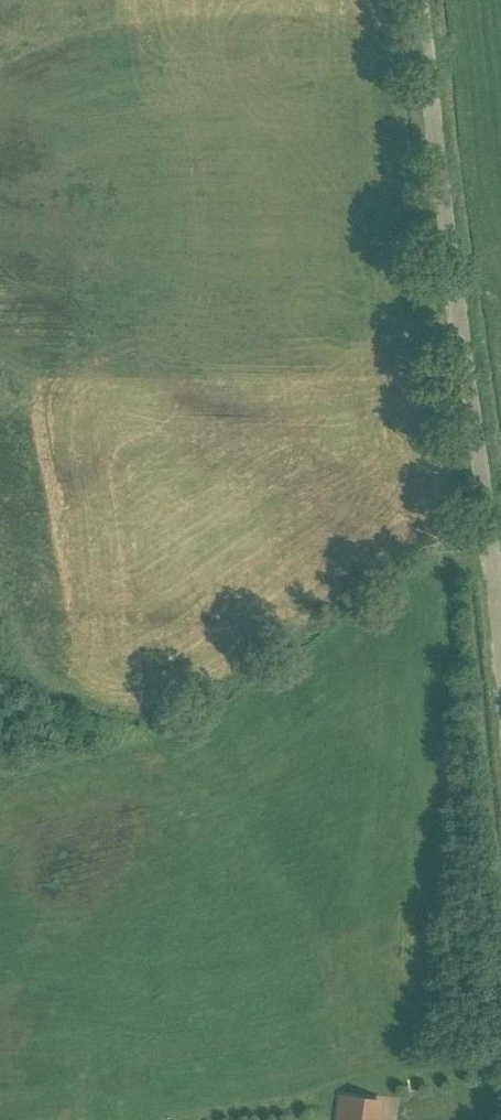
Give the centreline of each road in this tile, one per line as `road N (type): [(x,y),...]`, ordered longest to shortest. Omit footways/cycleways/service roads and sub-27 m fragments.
road 1 (unclassified): [(500,647),(421,0)]

